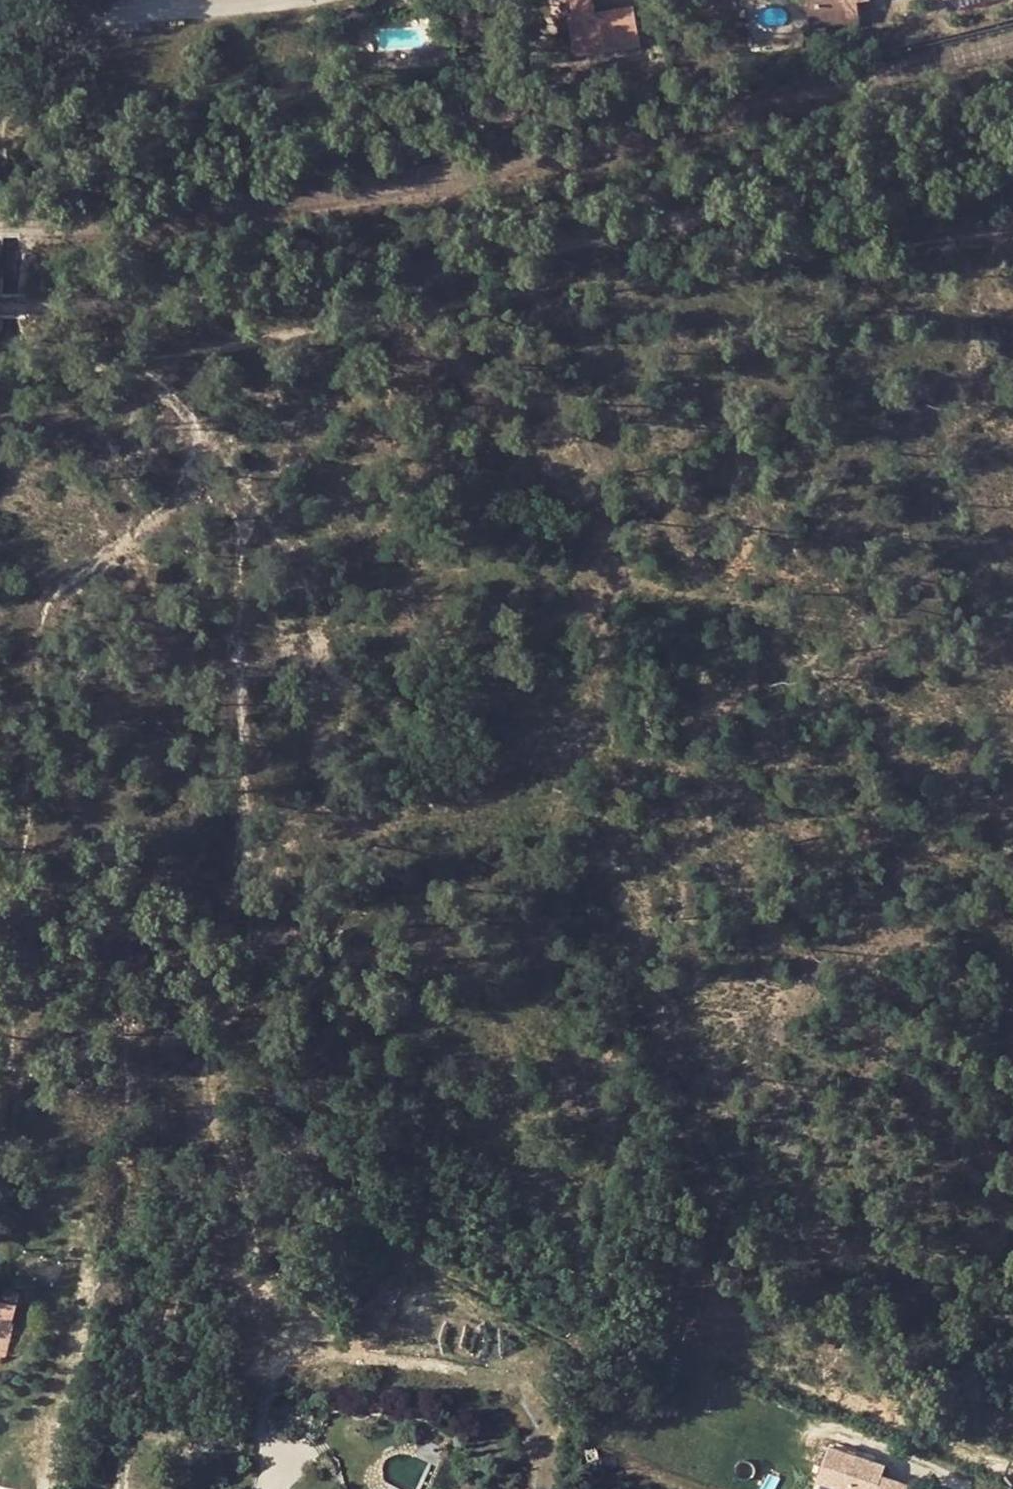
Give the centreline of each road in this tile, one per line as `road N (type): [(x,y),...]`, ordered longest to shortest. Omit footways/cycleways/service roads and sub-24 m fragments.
road 1 (unclassified): [(0,16),(274,0)]

